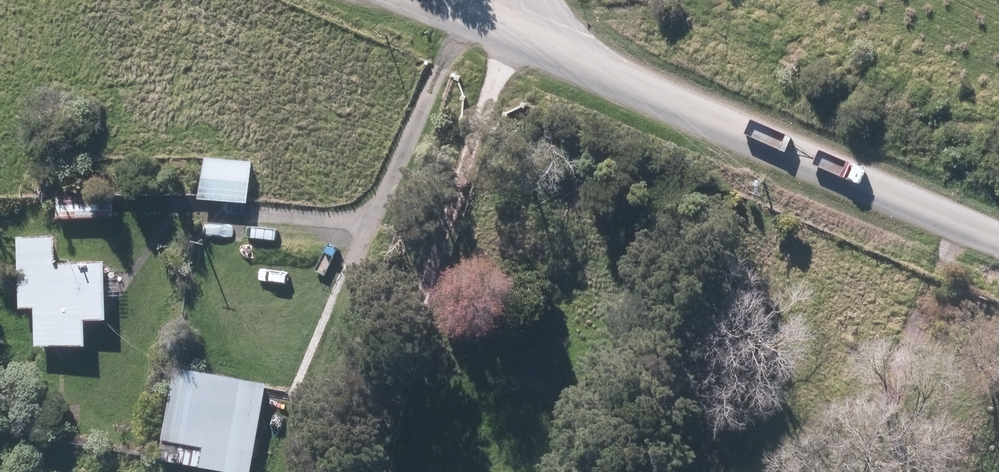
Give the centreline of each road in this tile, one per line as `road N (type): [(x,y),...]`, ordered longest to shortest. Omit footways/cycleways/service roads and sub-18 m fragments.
road 1 (residential): [(503,17),(998,226)]
road 2 (track): [(462,0),(374,224),(354,233),(220,224)]
road 3 (track): [(911,471),(904,381),(967,212)]

